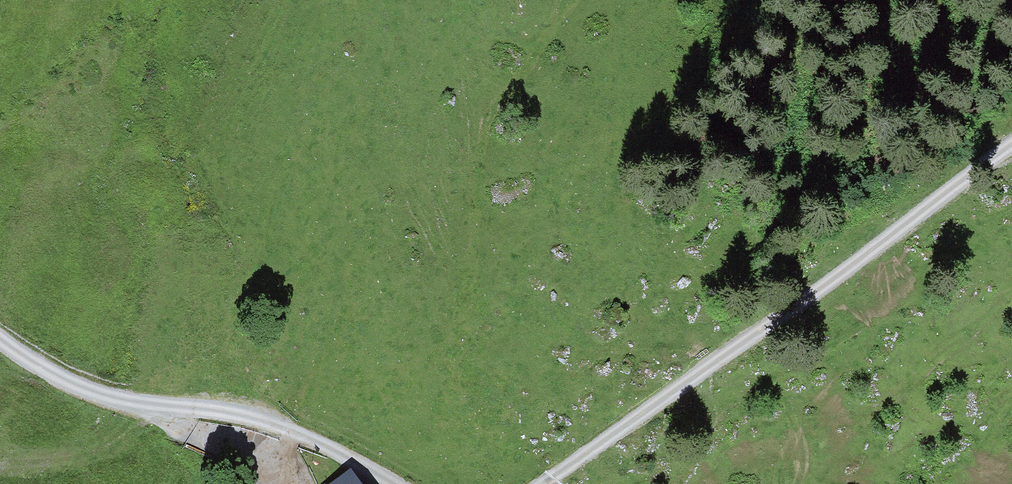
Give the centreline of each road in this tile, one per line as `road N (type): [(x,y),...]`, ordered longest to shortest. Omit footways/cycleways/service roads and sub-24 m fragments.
road 1 (track): [(545,483),(1011,144)]
road 2 (track): [(262,418),(272,406),(405,358),(454,312),(473,257),(489,124),(570,0)]
road 3 (track): [(0,335),(30,359),(111,399),(262,418),(397,483)]

